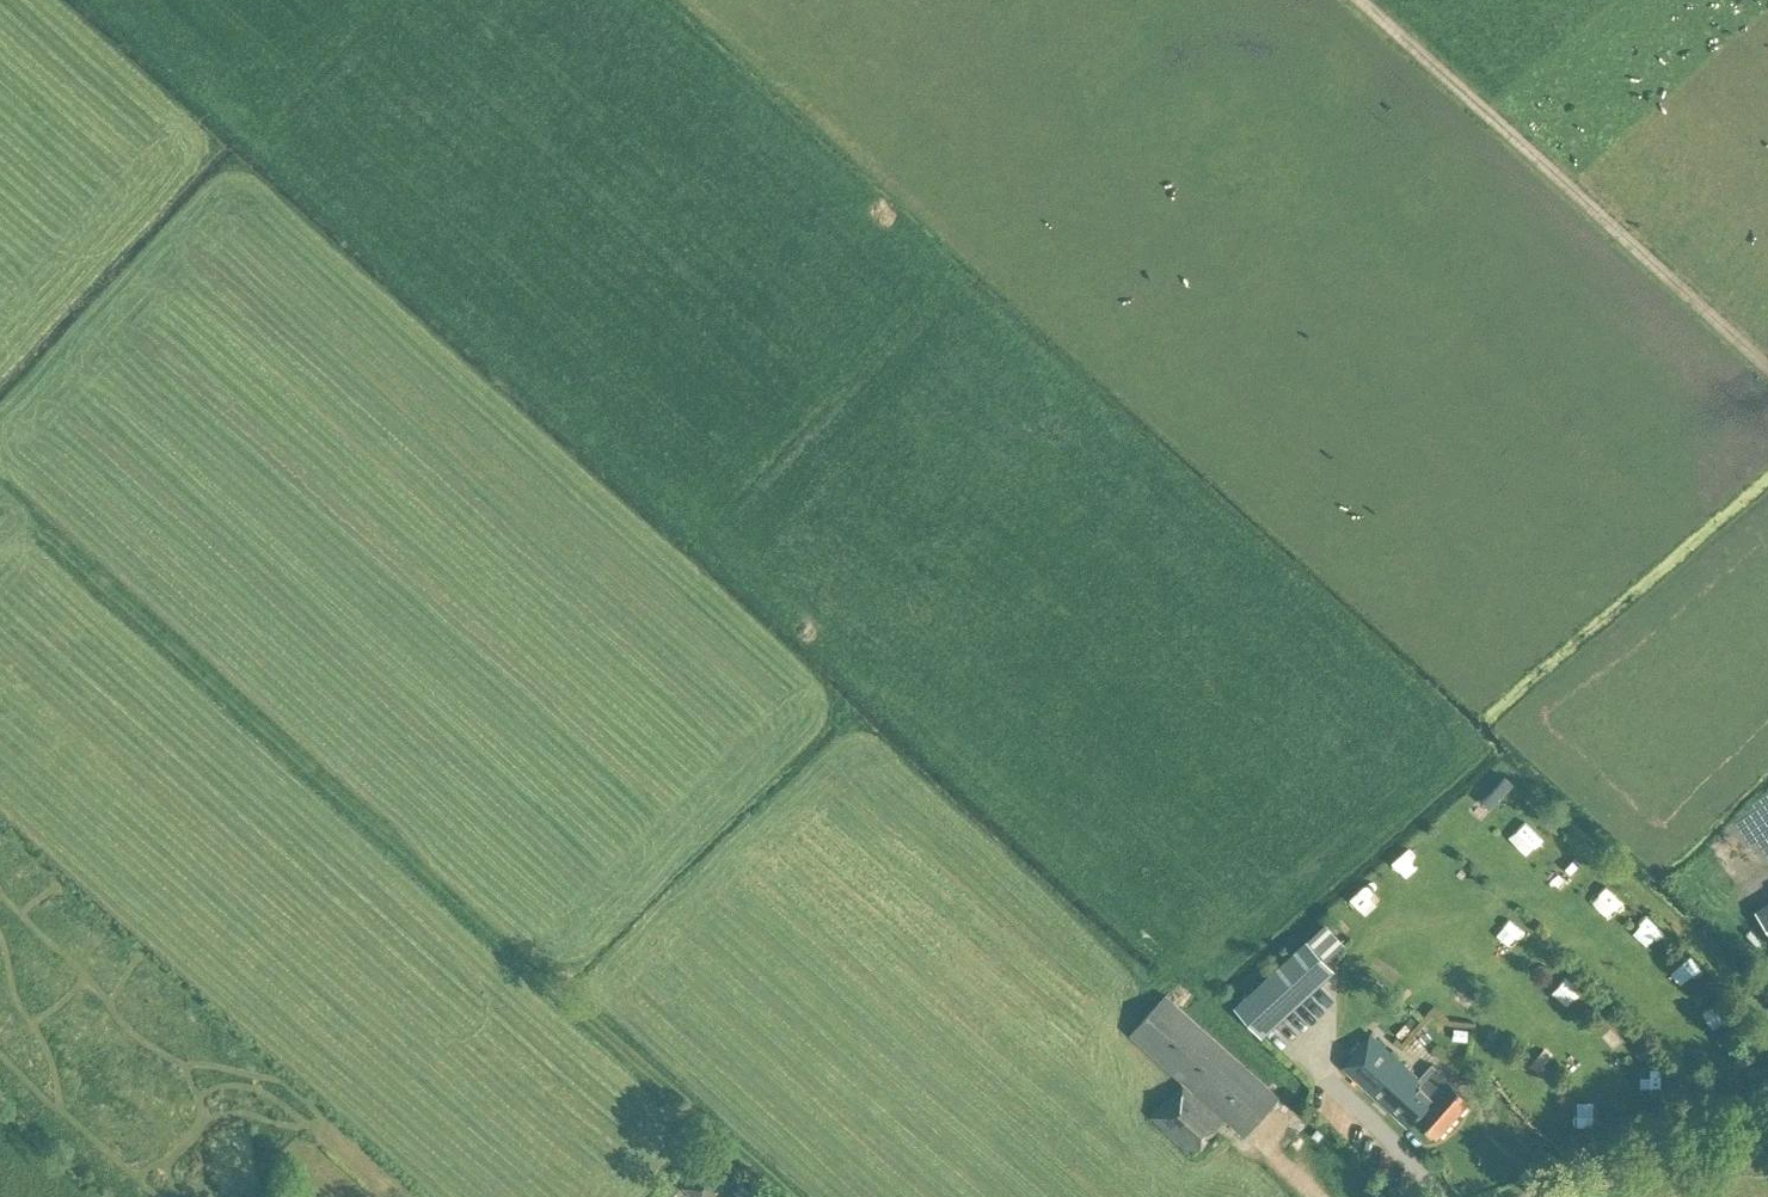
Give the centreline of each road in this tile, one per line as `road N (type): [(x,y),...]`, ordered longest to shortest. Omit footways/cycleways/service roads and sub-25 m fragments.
road 1 (track): [(0,493),(789,1196)]
road 2 (unclassified): [(1554,1196),(1767,1123)]

